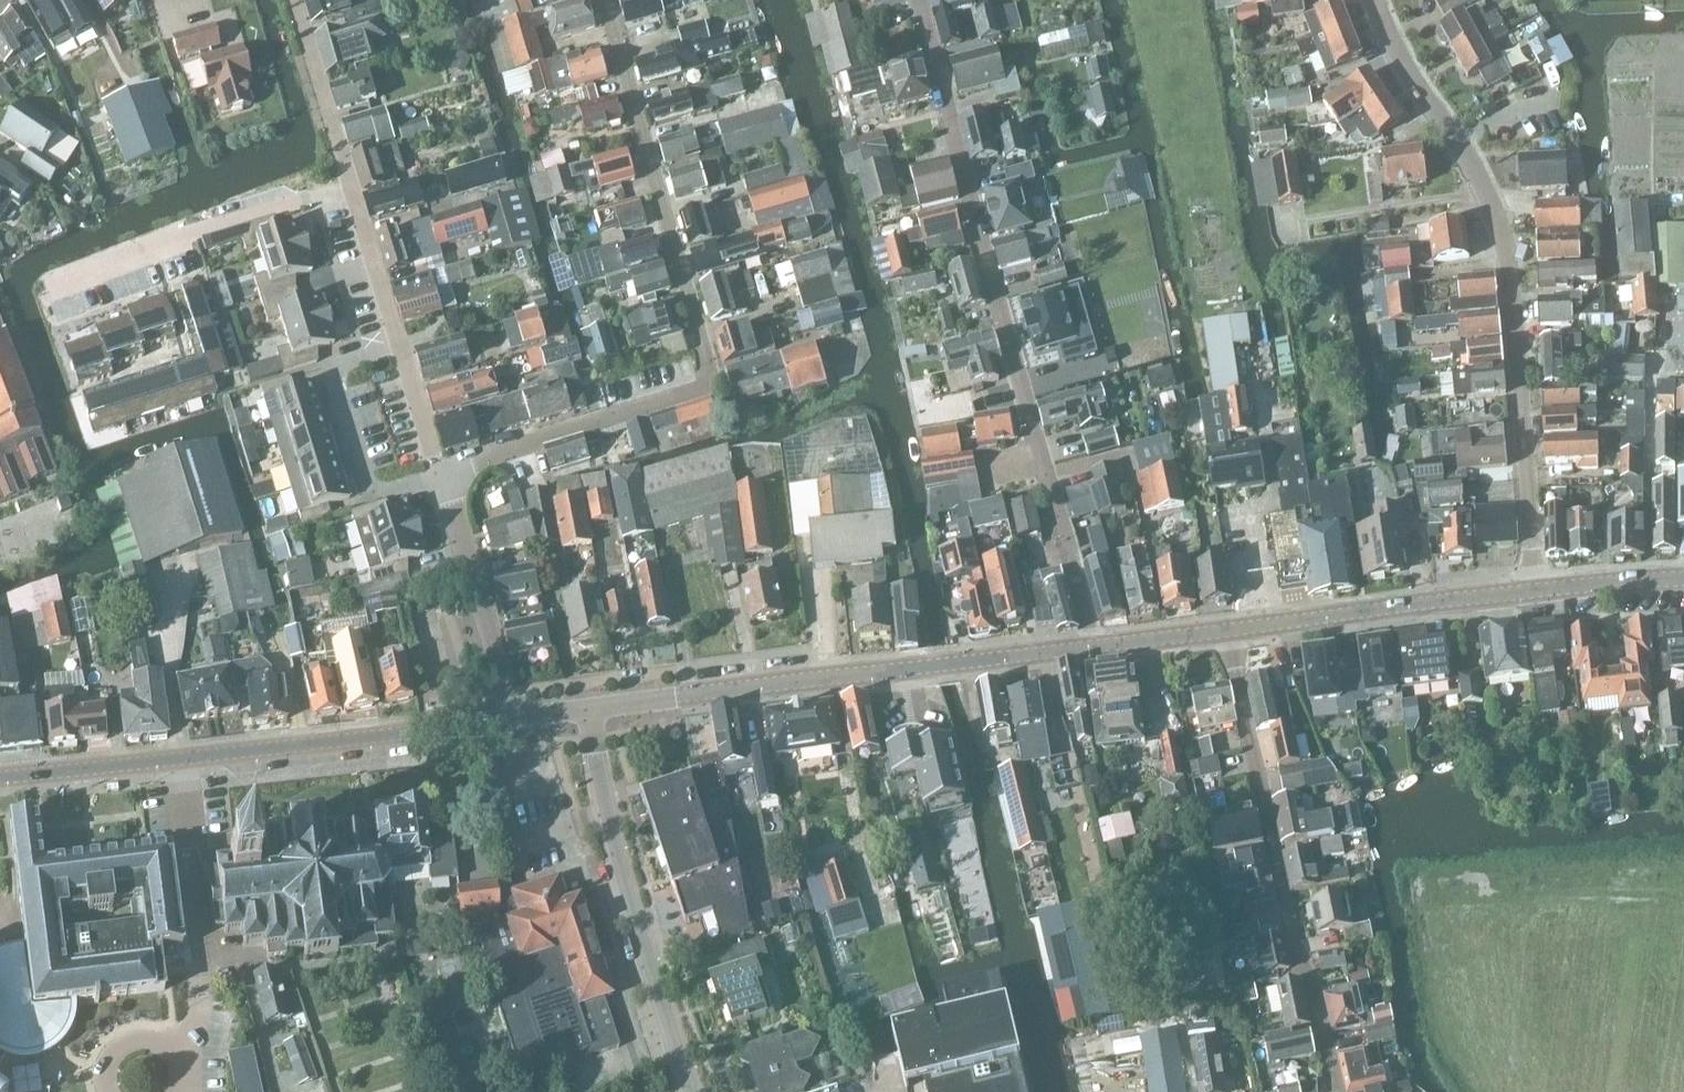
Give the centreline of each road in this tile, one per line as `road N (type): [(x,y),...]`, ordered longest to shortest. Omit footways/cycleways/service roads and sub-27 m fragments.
road 1 (residential): [(440,474),(697,390),(707,379),(604,0)]
road 2 (residential): [(1095,646),(919,0)]
road 3 (residential): [(1535,589),(1509,251),(1496,210),(1394,47),(1377,0)]
road 4 (tertiary): [(0,777),(509,719)]
road 5 (tertiary): [(587,708),(1095,646)]
road 6 (residential): [(1227,630),(1336,1091)]
road 7 (residential): [(690,1091),(607,808),(587,708)]
road 8 (tertiary): [(1227,630),(1535,589)]
road 9 (residential): [(350,186),(111,263),(82,312)]
road 10 (residential): [(440,474),(382,492),(368,485),(336,373),(399,345)]
road 11 (residential): [(509,719),(504,676),(440,474)]
road 12 (residential): [(350,186),(294,0)]
road 13 (residential): [(399,345),(350,186)]
road 14 (tertiary): [(1535,589),(1683,581)]
road 15 (residential): [(440,474),(399,345)]
road 16 (tertiary): [(1095,646),(1227,630)]

